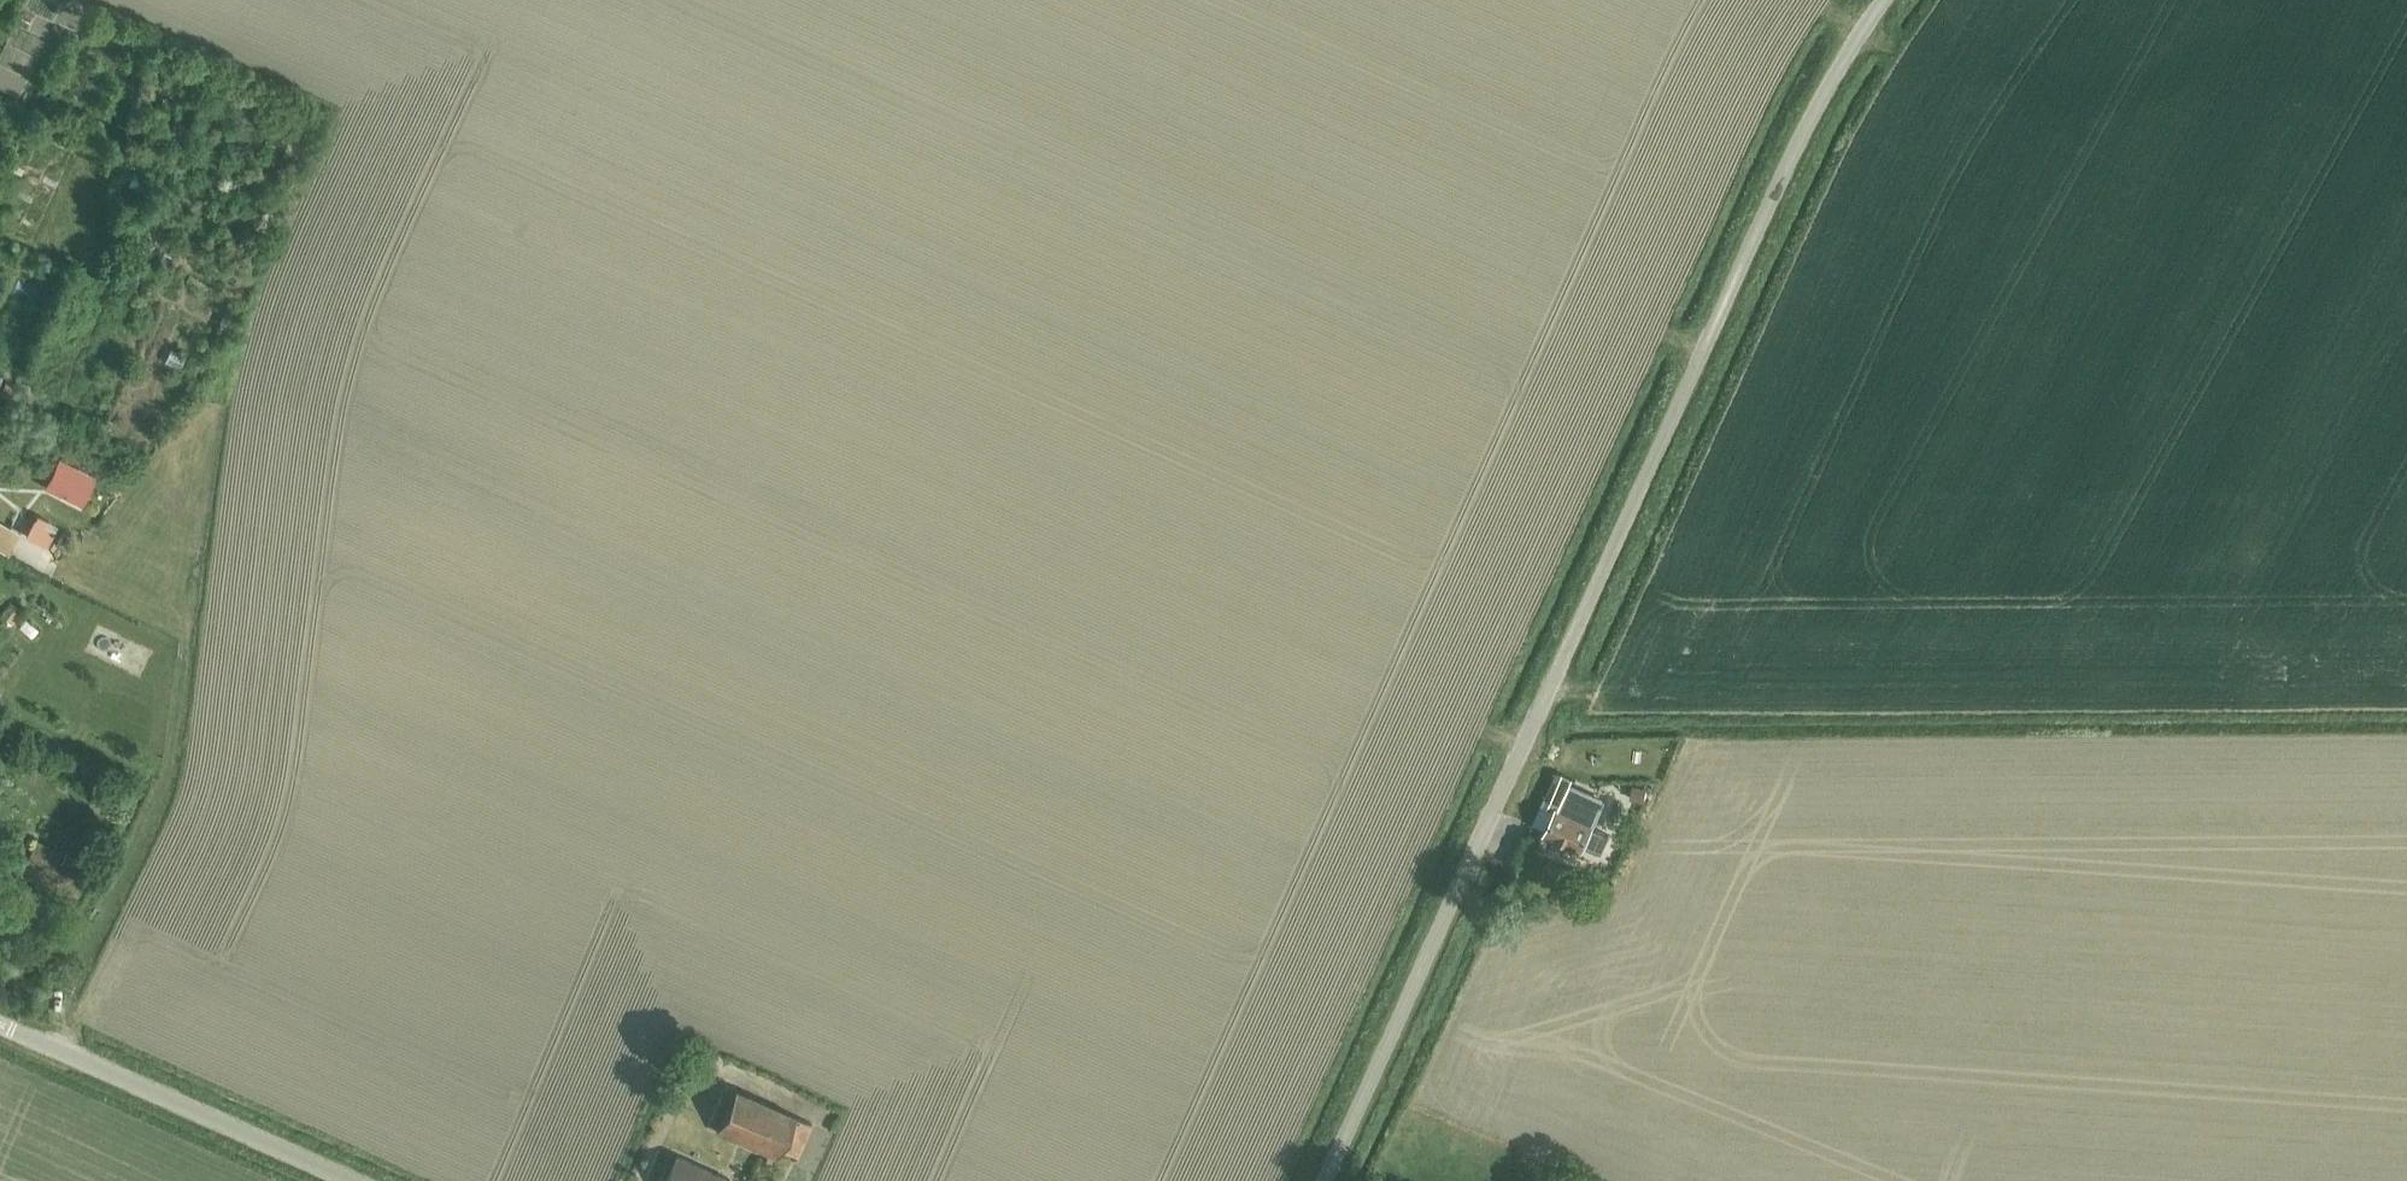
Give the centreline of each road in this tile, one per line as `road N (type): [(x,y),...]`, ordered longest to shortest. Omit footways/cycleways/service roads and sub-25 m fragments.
road 1 (unclassified): [(1322,1180),(1804,121),(1878,0)]
road 2 (unclassified): [(352,1180),(13,1031)]

